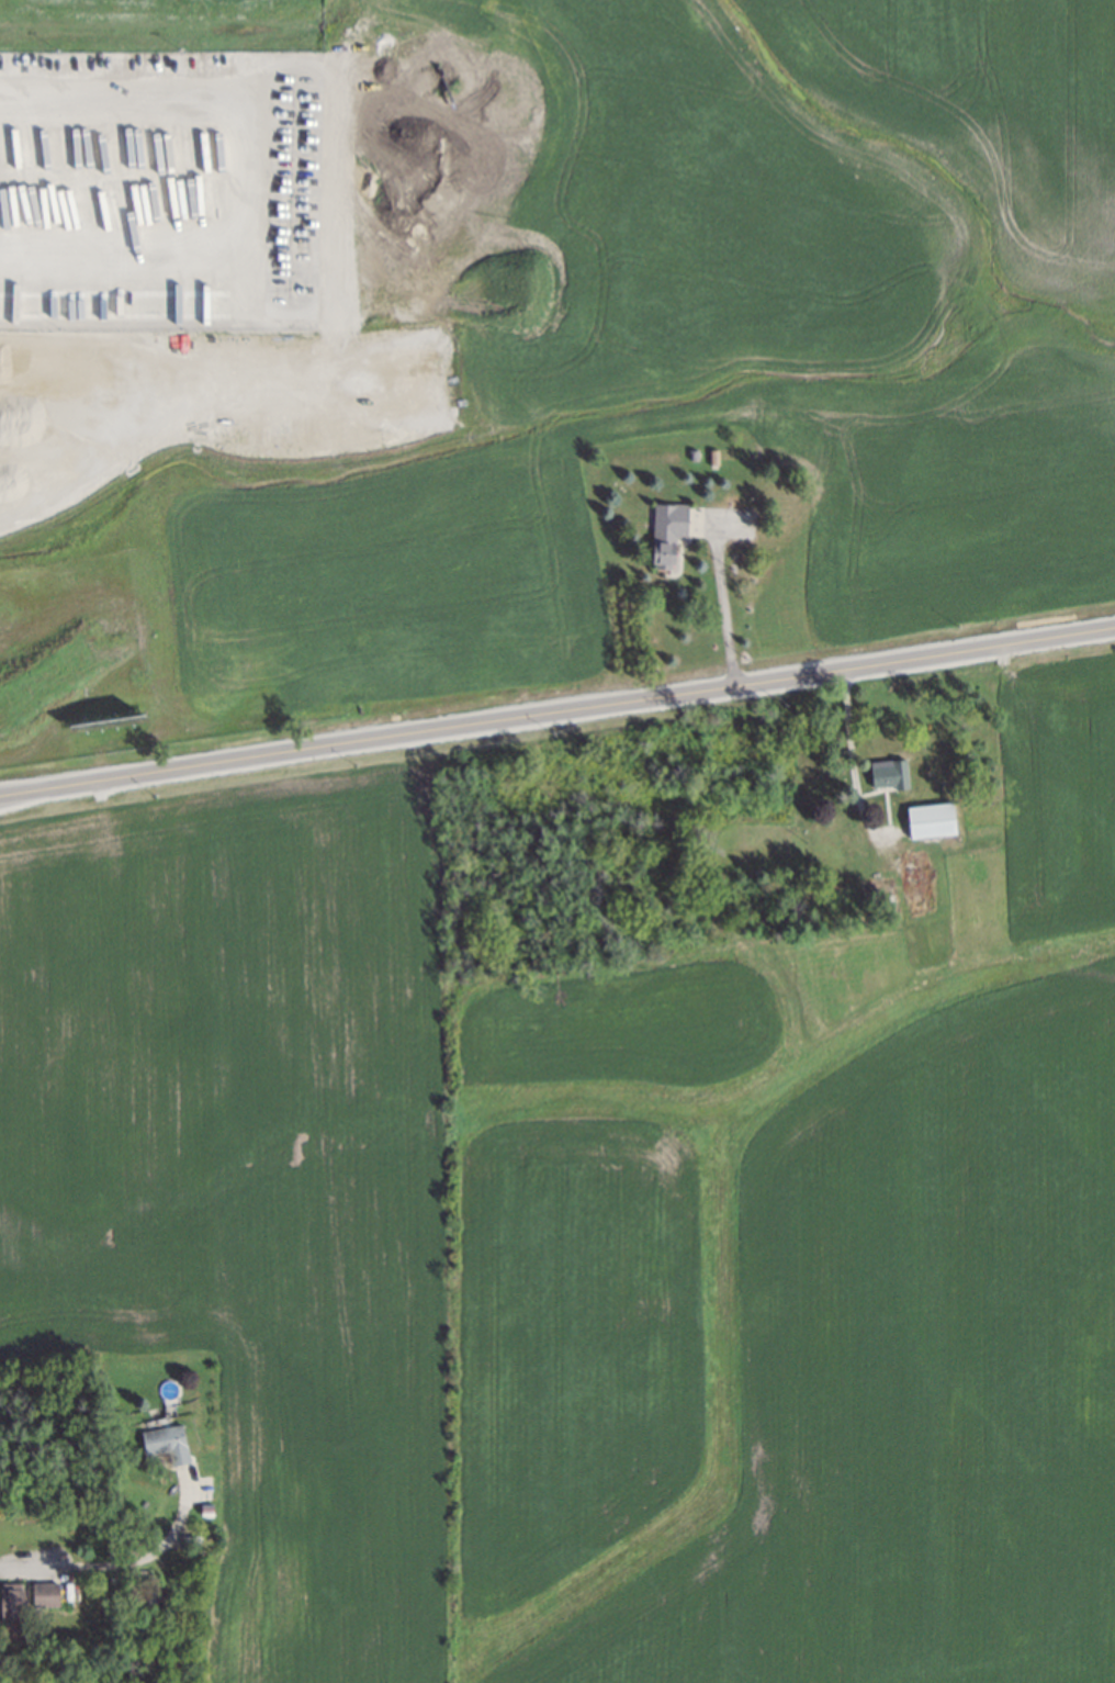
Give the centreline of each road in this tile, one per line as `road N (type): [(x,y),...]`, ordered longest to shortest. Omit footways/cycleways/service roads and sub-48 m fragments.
road 1 (residential): [(0,798),(1114,627)]

